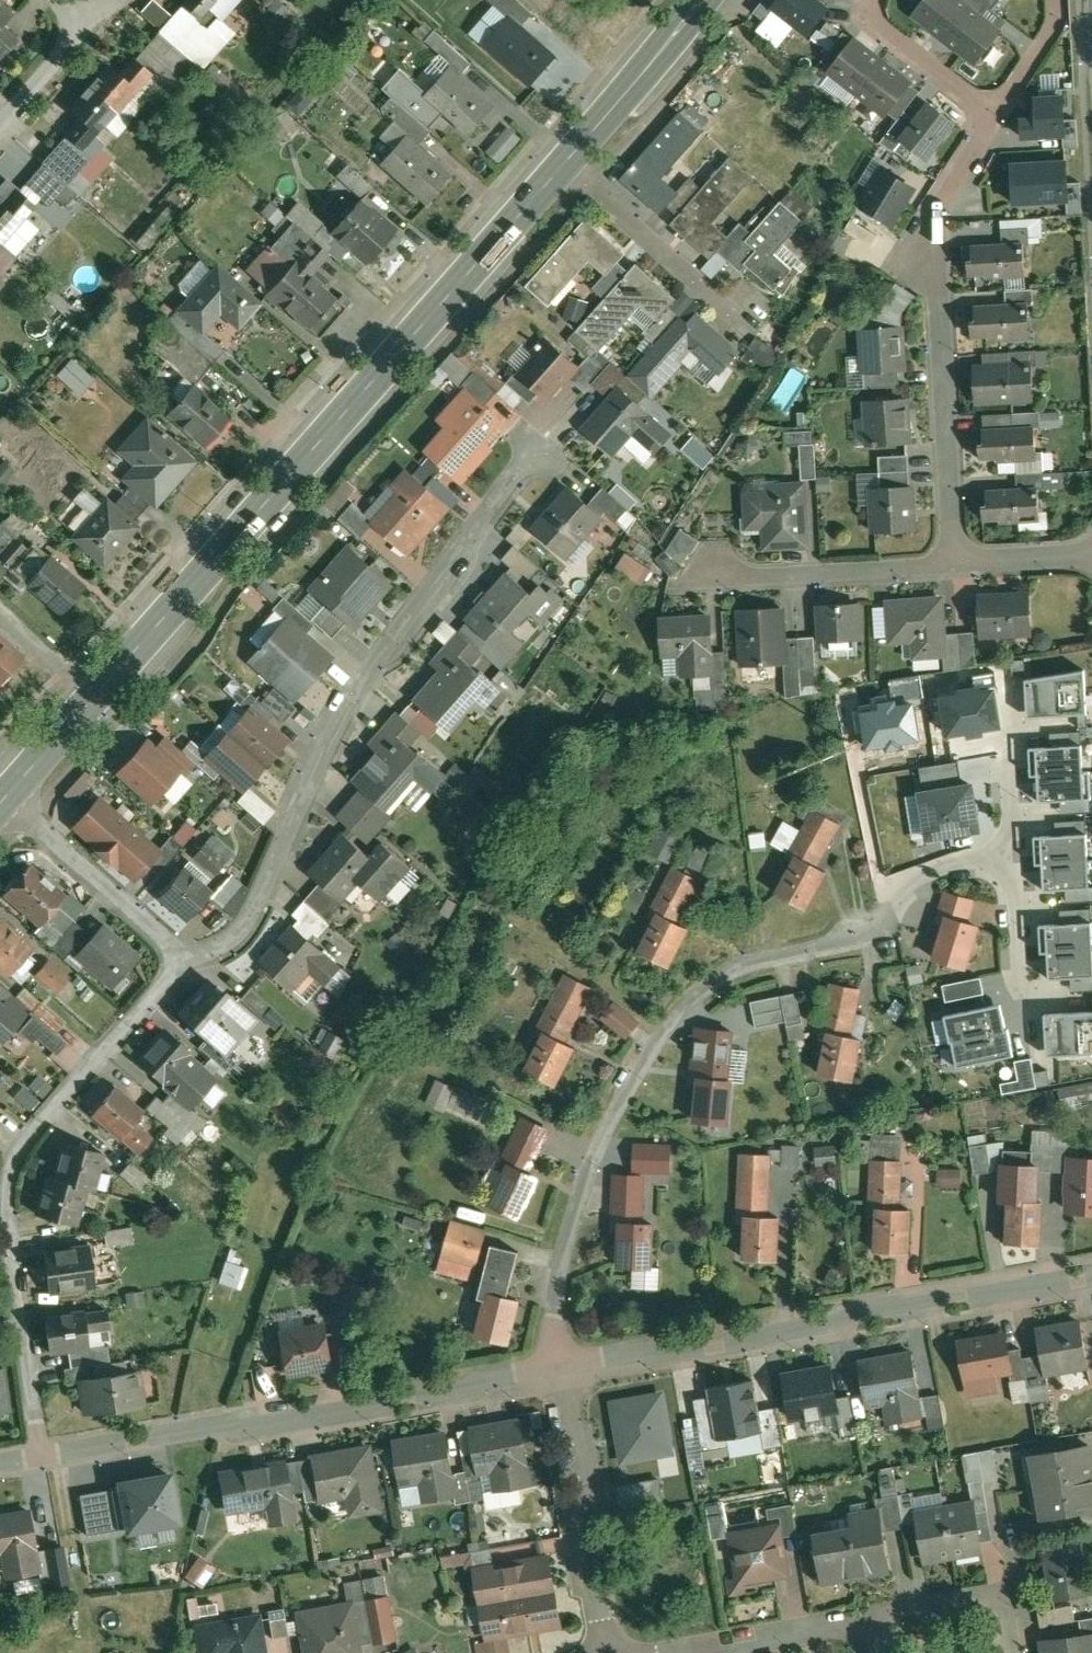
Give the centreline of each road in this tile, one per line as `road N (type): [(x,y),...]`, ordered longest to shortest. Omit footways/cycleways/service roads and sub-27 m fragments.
road 1 (secondary): [(563,167),(8,796)]
road 2 (residential): [(558,1368),(558,1281),(587,1180),(634,1072),(675,1011),(732,967),(890,919),(932,871),(1011,851)]
road 3 (residential): [(182,958),(221,949),(250,918),(365,676),(531,459)]
road 4 (residential): [(182,958),(44,1119),(9,1177),(5,1215),(38,1457)]
road 5 (residential): [(1091,1273),(558,1368)]
road 6 (residential): [(558,1368),(38,1457)]
road 7 (residential): [(953,564),(932,215)]
road 8 (residential): [(558,1368),(608,1652)]
road 9 (residential): [(953,564),(709,576)]
road 10 (residential): [(8,796),(182,958)]
road 11 (residential): [(563,167),(731,309)]
road 12 (residential): [(654,1652),(868,1616)]
road 13 (secondary): [(701,0),(563,167)]
road 14 (residential): [(868,1616),(993,1591),(1008,1605),(1013,1652)]
road 15 (residential): [(874,0),(881,28),(998,112)]
road 16 (residential): [(1011,851),(1023,1014)]
road 17 (residential): [(1091,558),(953,564)]
road 18 (residential): [(82,25),(0,118)]
road 19 (residential): [(998,112),(932,215)]
road 20 (residential): [(1011,851),(1007,729)]

